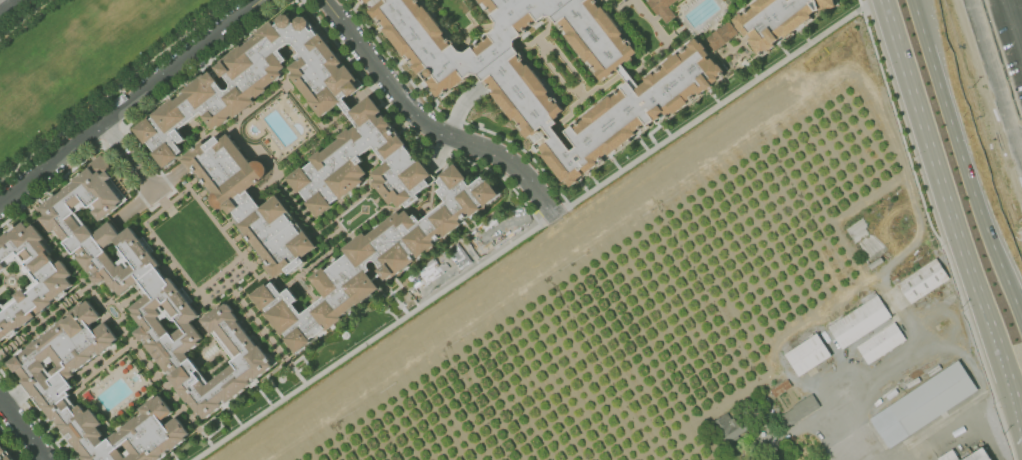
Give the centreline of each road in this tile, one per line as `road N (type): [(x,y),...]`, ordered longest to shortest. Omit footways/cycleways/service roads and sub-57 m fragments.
road 1 (primary): [(885,0),(1021,417)]
road 2 (residential): [(262,0),(0,204)]
road 3 (primary): [(1021,315),(916,0)]
road 4 (residential): [(554,214),(520,170),(419,121),(323,0)]

